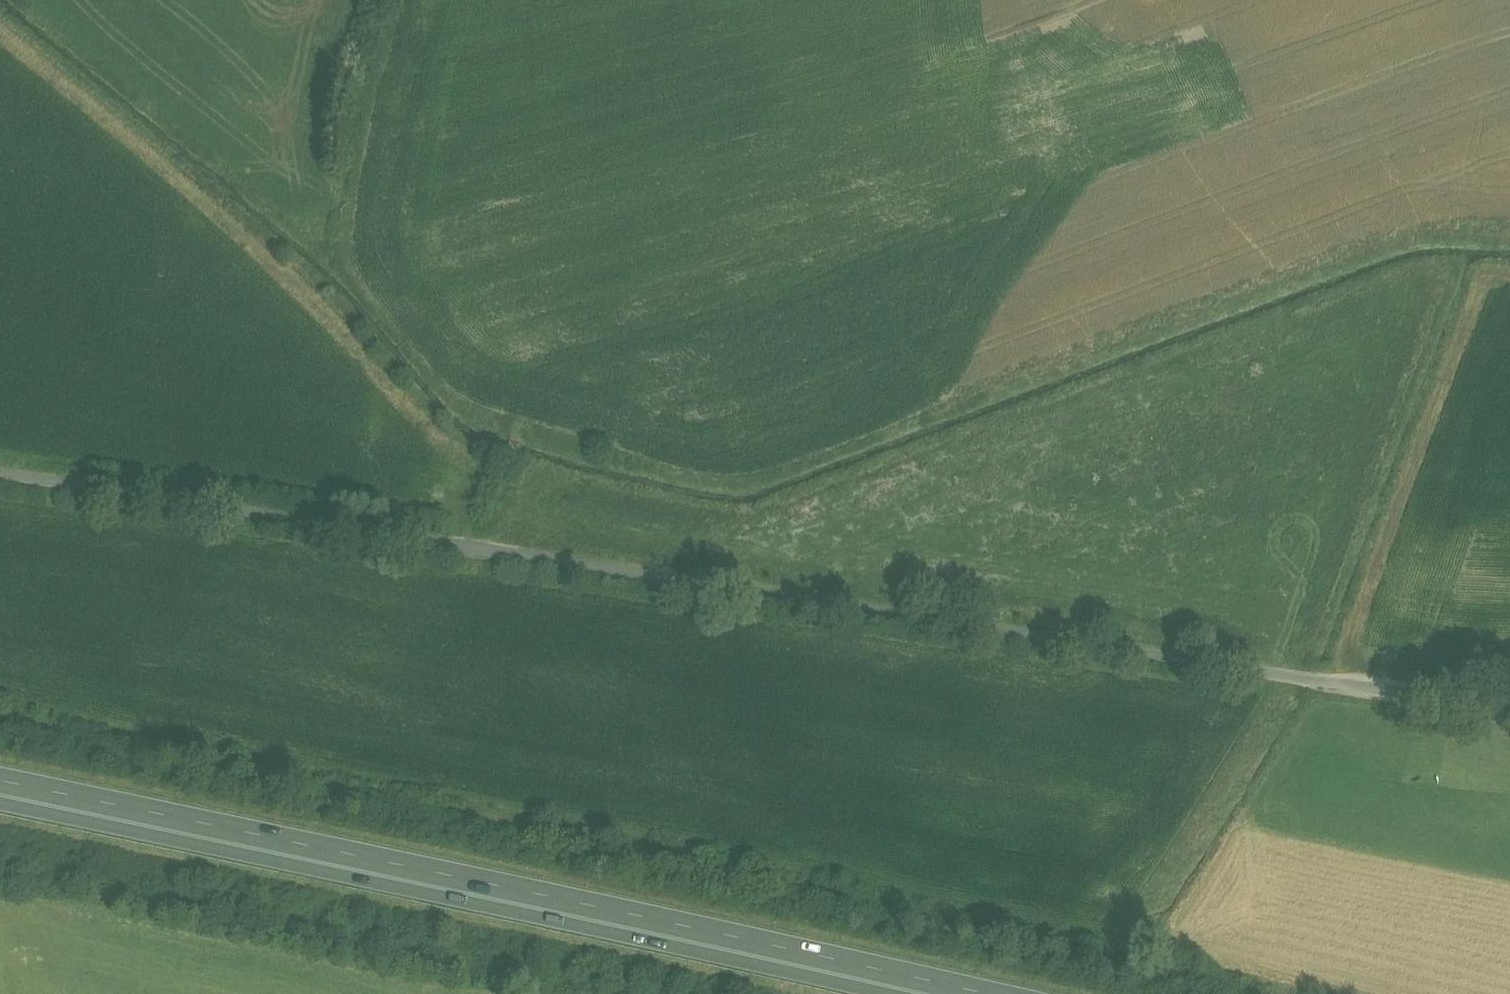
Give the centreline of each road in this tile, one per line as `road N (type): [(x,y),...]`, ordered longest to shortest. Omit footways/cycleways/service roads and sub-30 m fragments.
road 1 (unclassified): [(0,470),(1401,692),(1509,702)]
road 2 (trunk): [(963,993),(0,784)]

